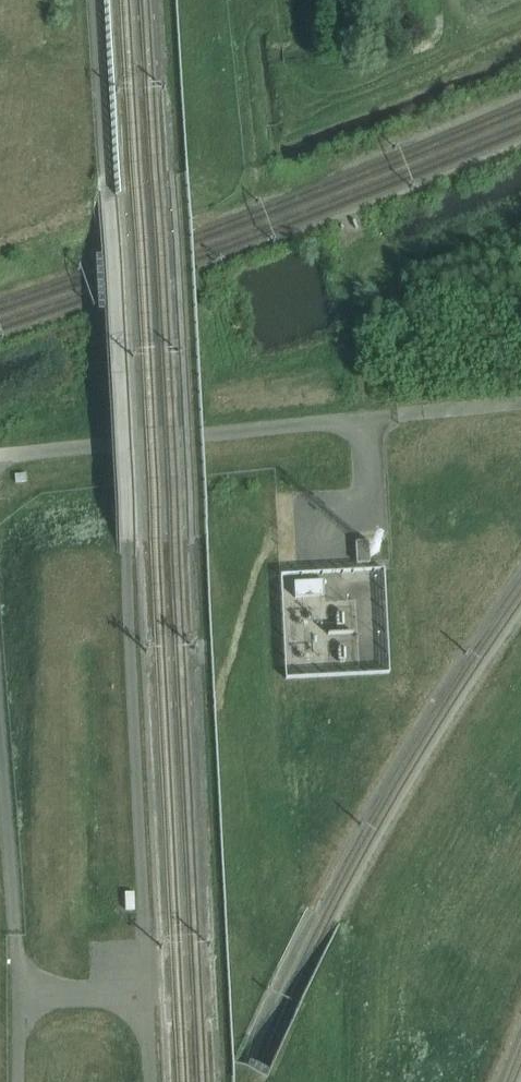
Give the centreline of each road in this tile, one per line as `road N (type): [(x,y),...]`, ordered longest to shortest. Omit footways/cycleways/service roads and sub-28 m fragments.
road 1 (track): [(254,167),(235,0)]

